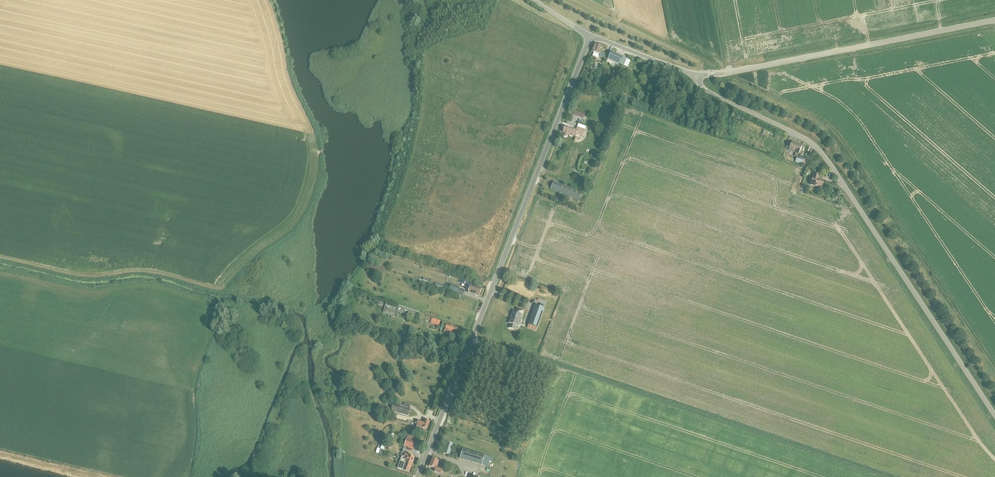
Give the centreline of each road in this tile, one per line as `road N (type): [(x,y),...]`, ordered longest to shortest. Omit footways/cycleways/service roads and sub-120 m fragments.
road 1 (unclassified): [(417,476),(591,35)]
road 2 (unclassified): [(994,414),(822,153),(706,90),(699,75)]
road 3 (track): [(994,381),(838,141),(820,123),(725,73)]
road 4 (unclassified): [(699,75),(994,20)]

